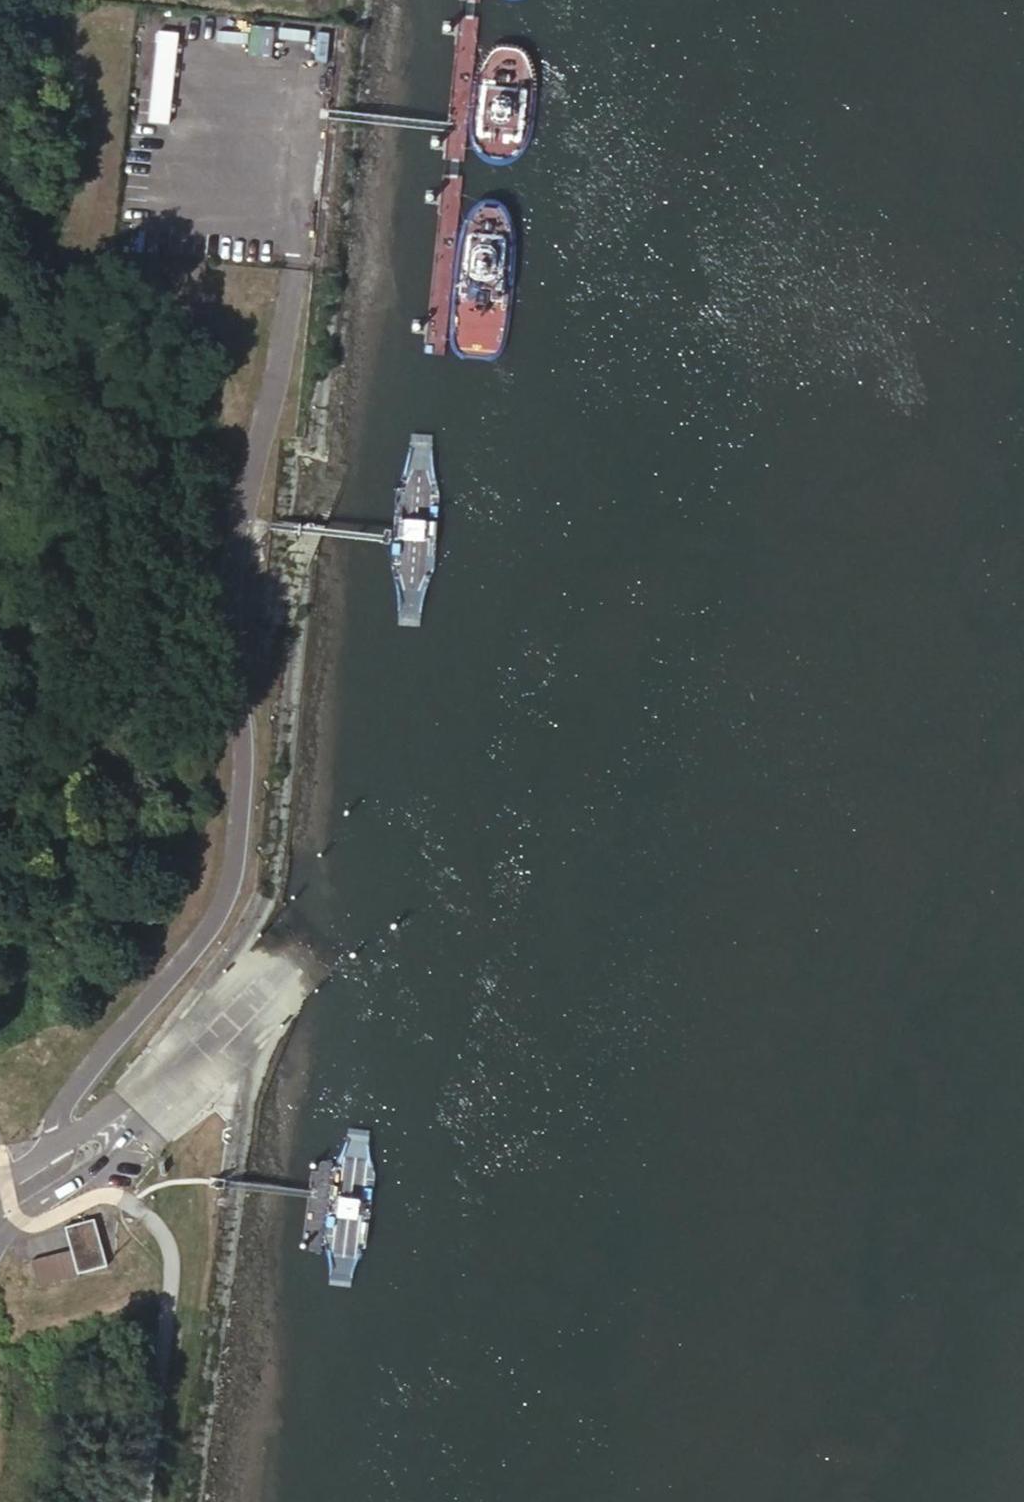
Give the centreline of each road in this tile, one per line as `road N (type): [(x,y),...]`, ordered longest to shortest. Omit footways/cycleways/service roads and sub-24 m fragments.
road 1 (tertiary): [(6,1191),(132,1104),(302,935)]

